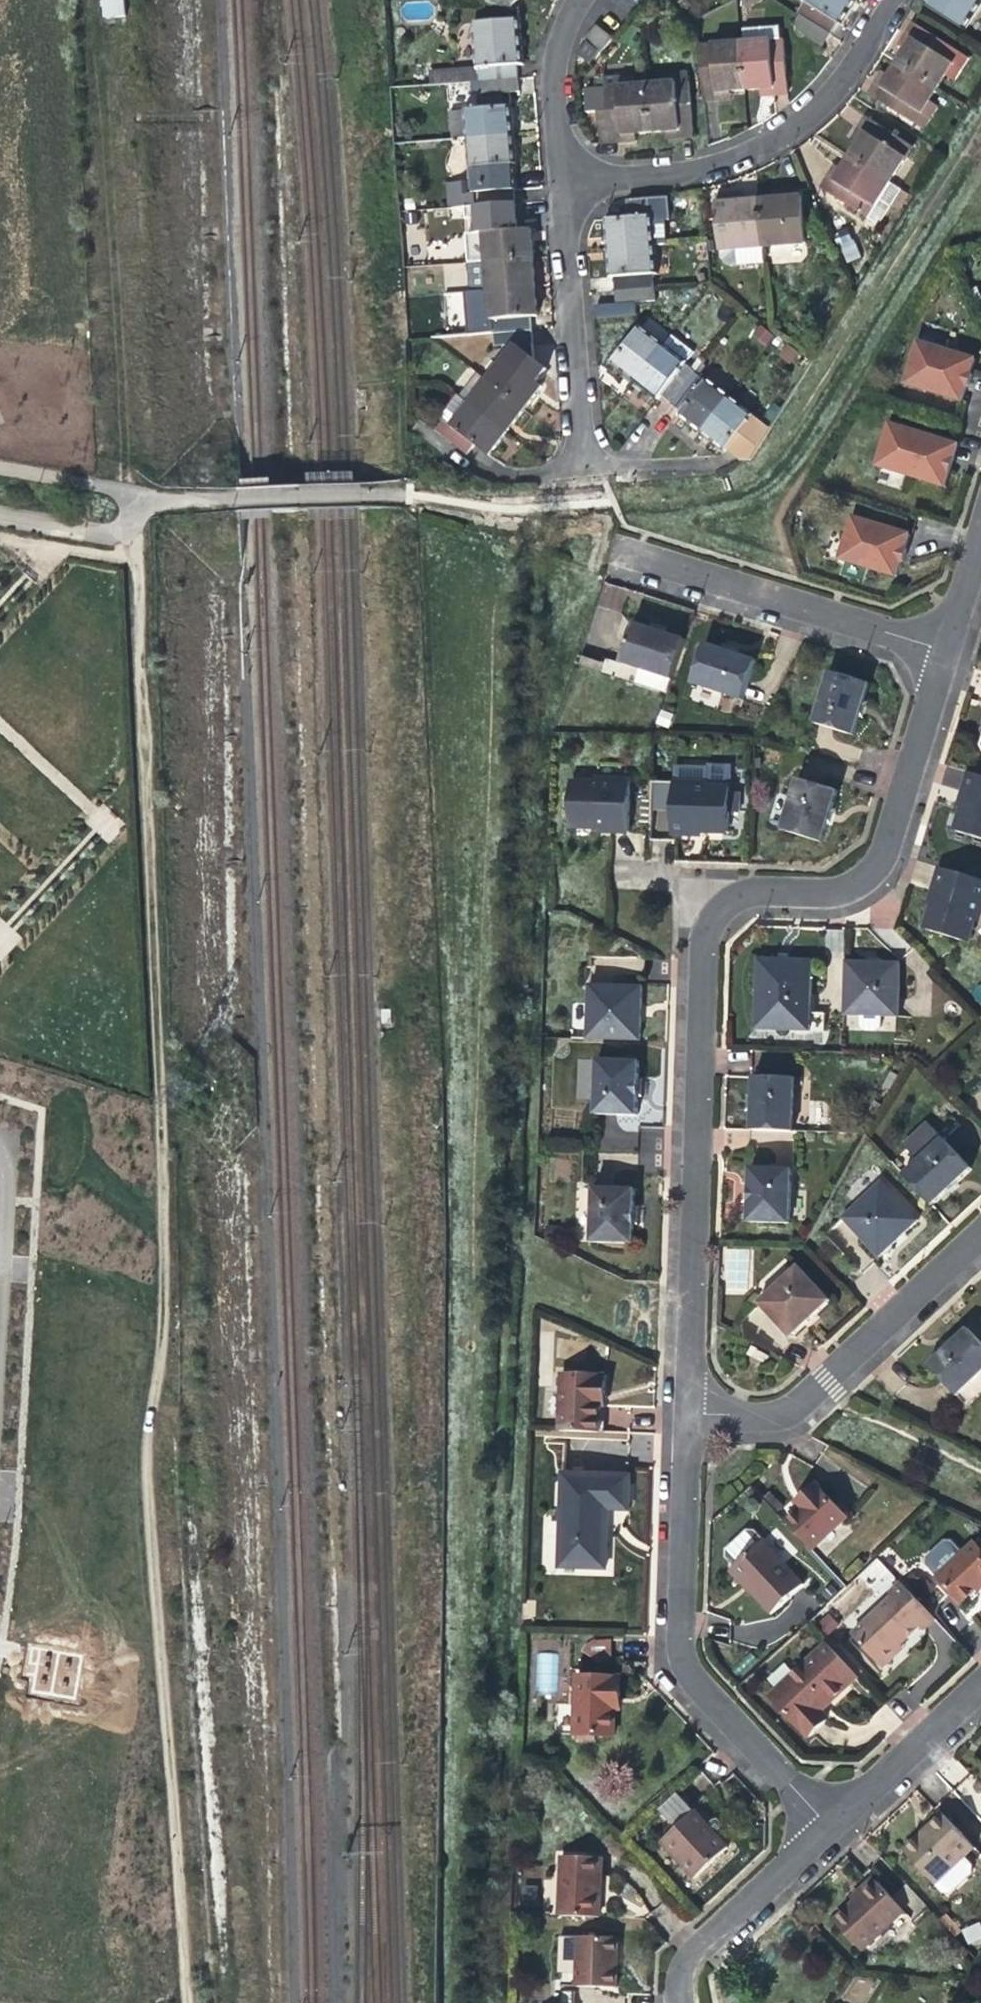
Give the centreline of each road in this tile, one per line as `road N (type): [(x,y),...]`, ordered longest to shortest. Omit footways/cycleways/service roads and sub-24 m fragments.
road 1 (track): [(134,504),(166,1252),(151,1521),(183,2002)]
road 2 (residential): [(684,1413),(701,921),(732,892),(841,887),(870,865),(938,651)]
road 3 (residential): [(824,1827),(683,1668),(675,1633),(684,1413)]
road 4 (residential): [(891,0),(820,103),(772,140),(682,174),(553,183)]
road 5 (residential): [(684,1413),(754,1414),(788,1405),(980,1227)]
road 6 (residential): [(938,651),(629,559)]
road 7 (residential): [(578,472),(553,183)]
road 8 (residential): [(824,1827),(698,1943),(682,1963),(675,2002)]
road 9 (residential): [(980,1681),(824,1827)]
road 10 (residential): [(0,1139),(12,1143),(0,1321)]
road 11 (residential): [(553,183),(548,59),(574,0)]
road 12 (residential): [(578,472),(727,460)]
road 13 (residential): [(938,651),(980,510)]
road 14 (track): [(134,559),(0,535)]
road 15 (residential): [(455,456),(483,473),(578,472)]

